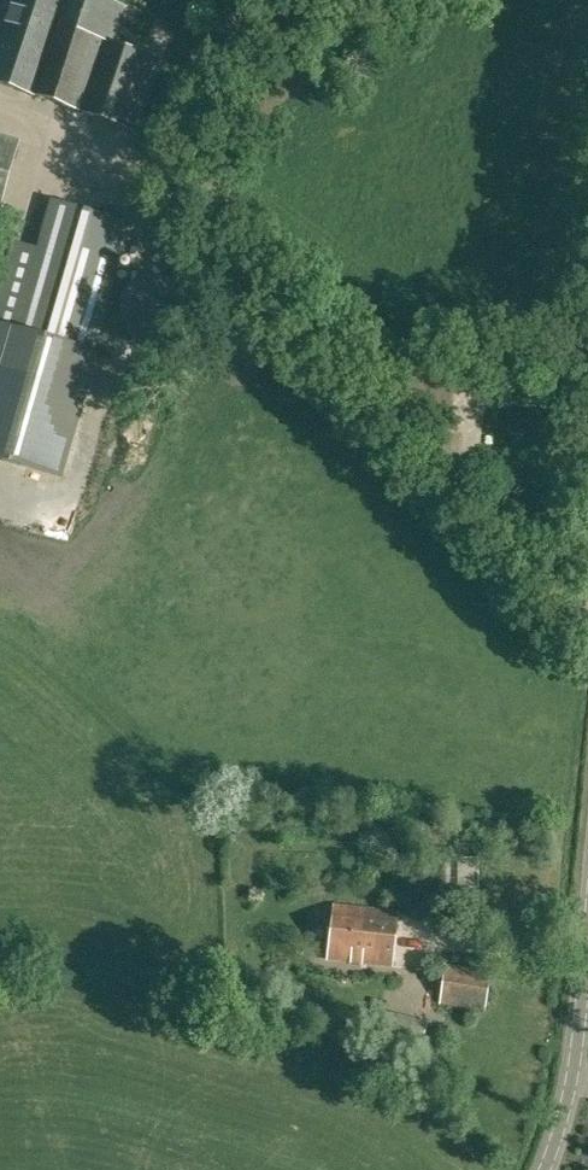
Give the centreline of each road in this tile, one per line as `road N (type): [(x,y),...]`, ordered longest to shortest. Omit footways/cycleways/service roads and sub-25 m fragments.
road 1 (tertiary): [(544,1169),(566,1105),(587,935)]

